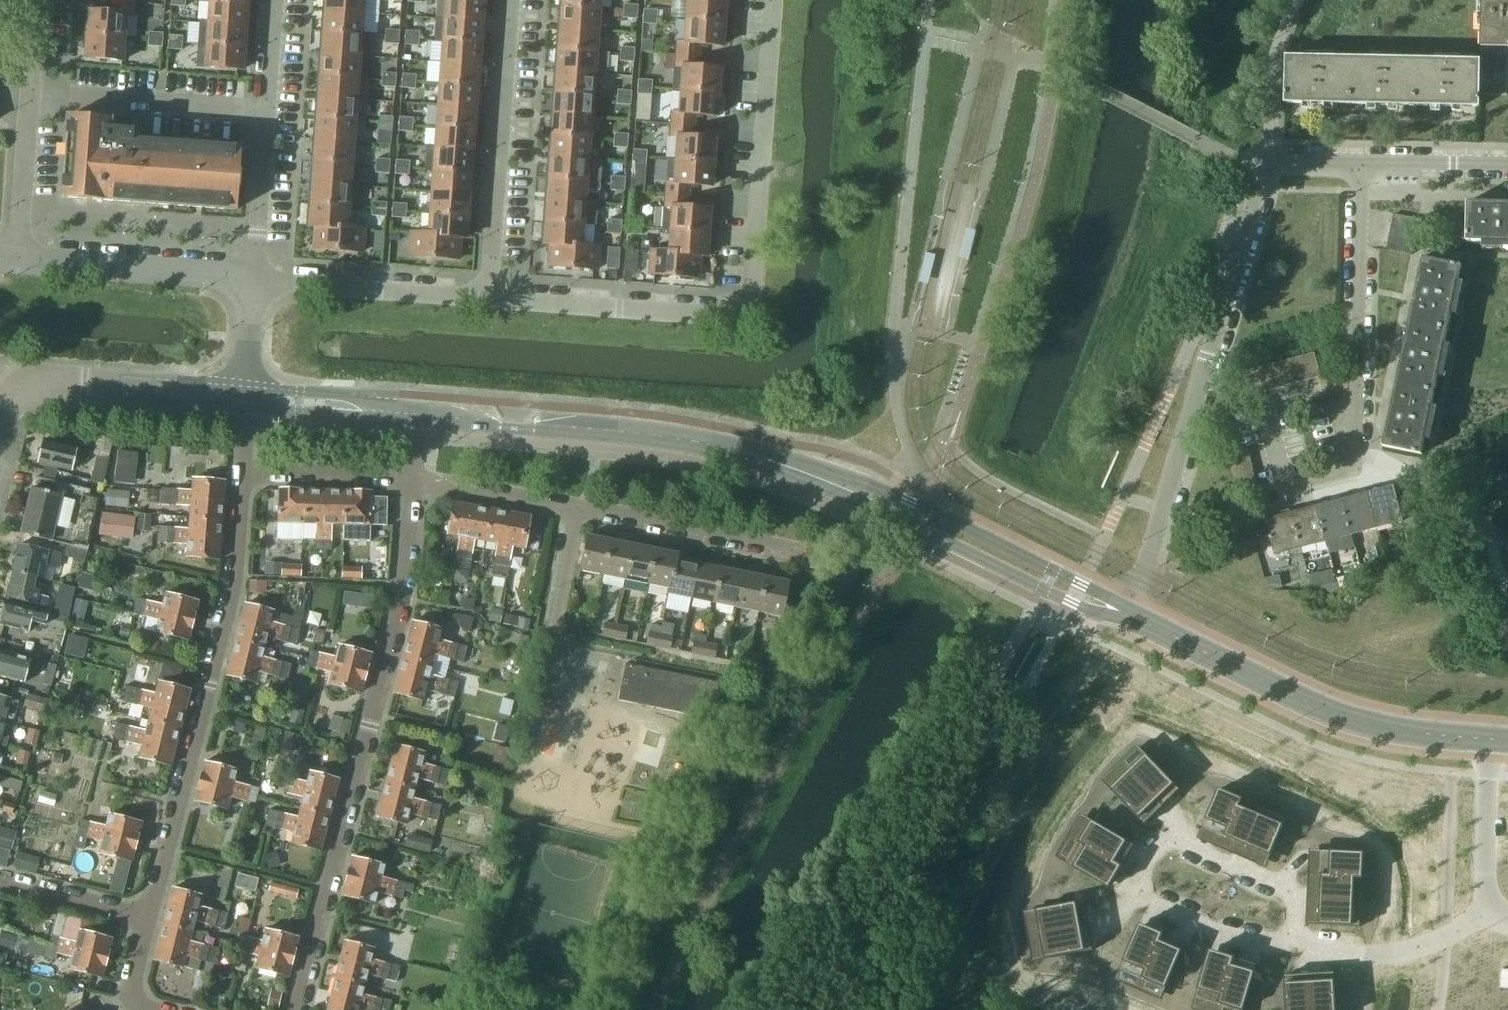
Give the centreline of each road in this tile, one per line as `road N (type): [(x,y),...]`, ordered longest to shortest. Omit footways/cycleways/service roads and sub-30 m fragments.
road 1 (residential): [(498,298),(751,312),(775,0)]
road 2 (residential): [(1126,616),(1264,176),(1274,162),(1360,163)]
road 3 (residential): [(296,1009),(403,587),(414,480)]
road 4 (tertiary): [(864,496),(735,453),(417,417)]
road 5 (residential): [(147,921),(195,740),(245,480)]
road 6 (residential): [(1292,936),(1267,949),(1143,909),(1133,889),(1151,850),(1177,843),(1285,888),(1296,910)]
road 7 (tertiary): [(1489,741),(1384,728),(1309,703),(1126,616)]
road 8 (residential): [(1355,466),(1360,163)]
road 9 (residential): [(498,298),(515,0)]
road 10 (tertiary): [(1126,616),(1094,590),(909,501),(864,496)]
road 11 (tertiary): [(864,496),(889,517),(1086,611),(1126,616)]
road 12 (tertiary): [(0,418),(7,391),(19,385),(248,404)]
road 13 (residential): [(254,276),(498,298)]
road 14 (residential): [(25,93),(267,110)]
road 15 (residential): [(14,263),(254,276)]
road 16 (residential): [(797,552),(578,508)]
road 17 (residential): [(1292,936),(1363,954),(1422,947),(1484,915)]
road 18 (residential): [(1484,915),(1489,741)]
road 19 (residential): [(14,263),(25,93)]
road 20 (tertiary): [(248,404),(417,417)]
road 21 (residential): [(414,480),(245,480)]
road 22 (residential): [(254,276),(267,110)]
road 23 (residential): [(578,508),(414,480)]
road 24 (residential): [(147,921),(0,884)]
road 25 (residential): [(1360,163),(1507,166)]
road 26 (residential): [(552,639),(578,508)]
road 27 (residential): [(248,404),(254,276)]

